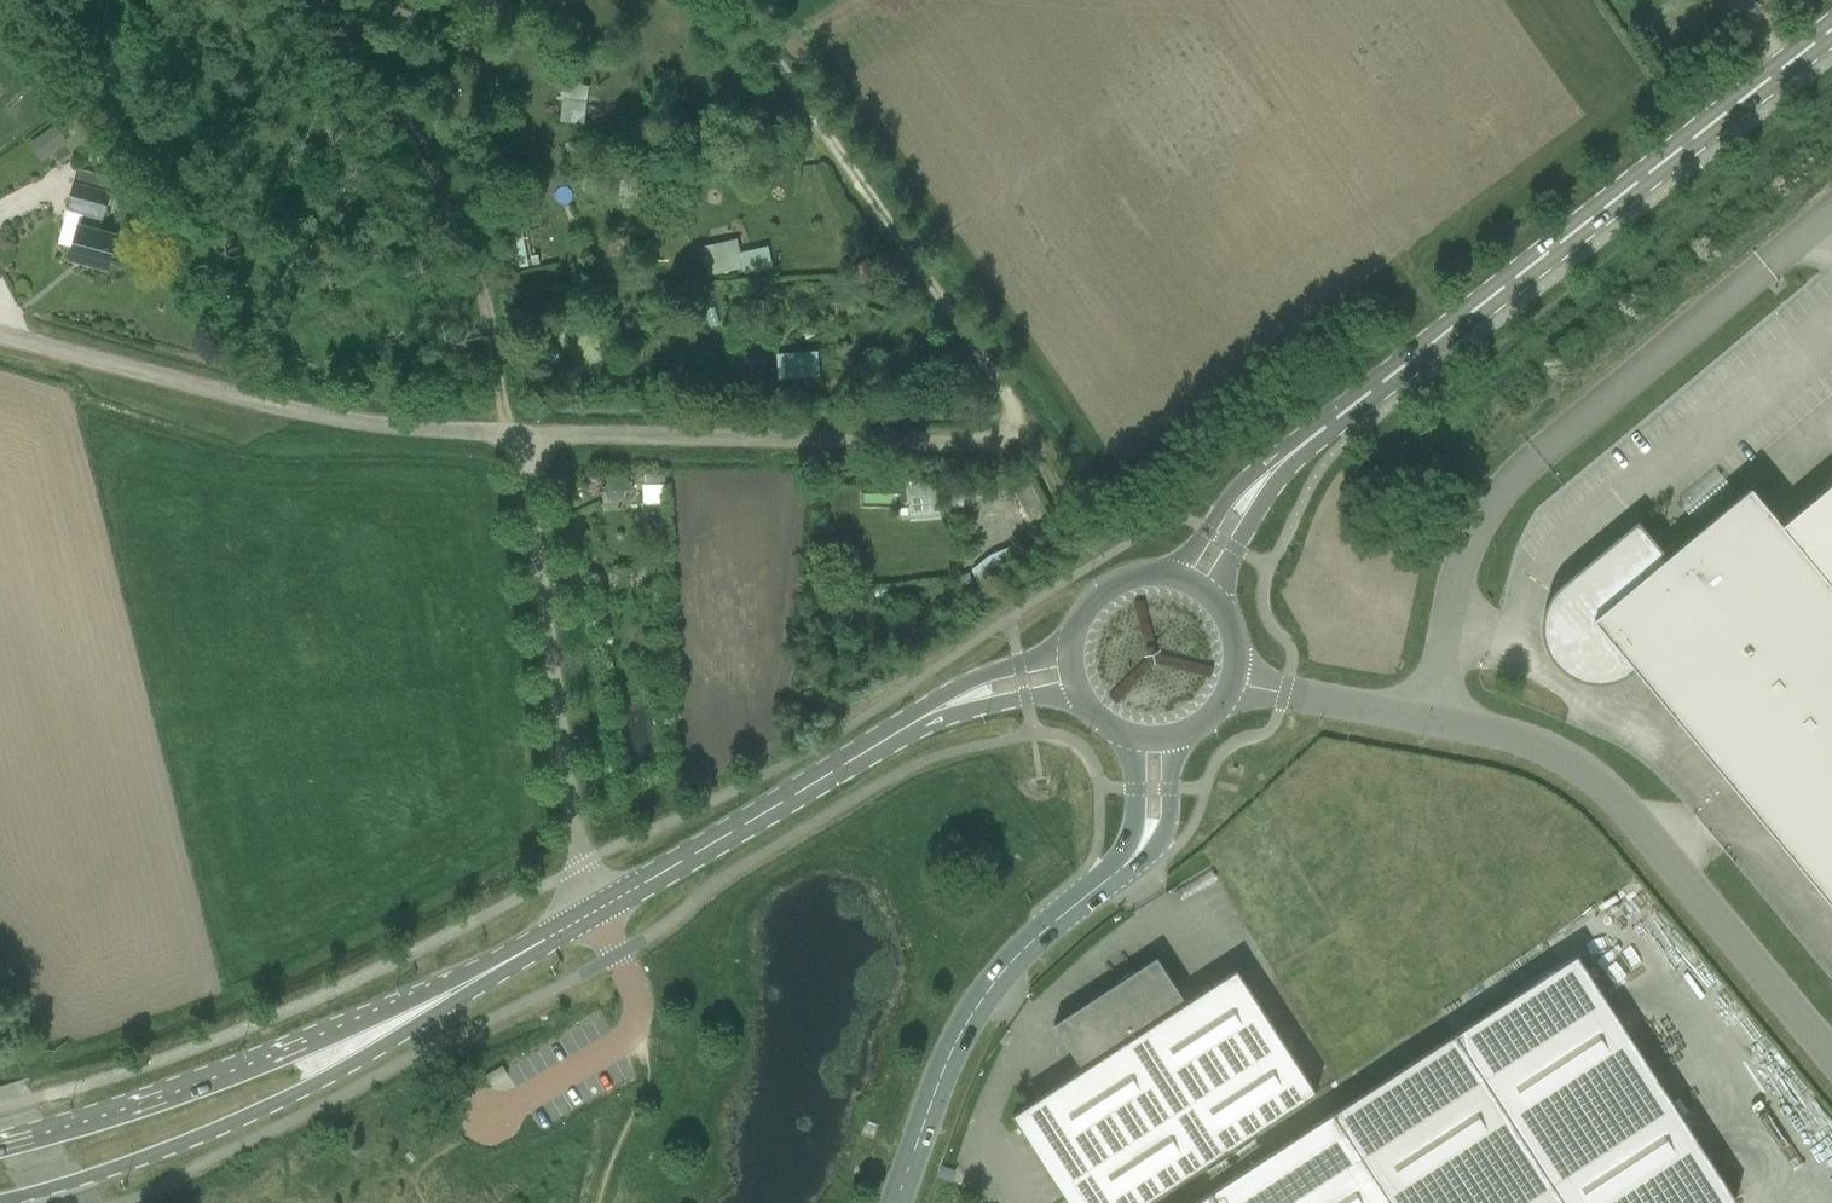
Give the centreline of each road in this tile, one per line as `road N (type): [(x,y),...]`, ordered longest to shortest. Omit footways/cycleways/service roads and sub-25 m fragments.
road 1 (unclassified): [(1424,722),(1447,602),(1488,514),(1550,440),(1831,227)]
road 2 (tertiary): [(1343,413),(1831,31)]
road 3 (tertiary): [(0,1201),(145,1157),(305,1090),(526,952)]
road 4 (tertiary): [(526,952),(298,1053),(150,1109),(0,1152)]
road 5 (unclassified): [(1424,722),(1498,729),(1568,757),(1629,809),(1831,1048)]
road 6 (unclassified): [(524,436),(297,411),(0,335)]
road 7 (track): [(739,0),(1029,438)]
road 8 (unclassified): [(524,436),(1029,438)]
road 9 (unclassified): [(595,913),(582,867),(524,436)]
road 10 (track): [(509,435),(461,220),(427,142),(321,0)]
road 11 (unclassified): [(899,1202),(948,1045),(1019,952),(1113,875)]
road 12 (tertiary): [(595,913),(850,759)]
road 13 (tertiary): [(850,759),(987,711),(1084,707)]
road 14 (tertiary): [(1066,655),(981,679),(850,759)]
road 15 (tertiary): [(1343,413),(1241,485),(1182,571)]
road 16 (tertiary): [(1217,592),(1266,498),(1343,413)]
road 17 (unclassified): [(1238,683),(1424,722)]
road 18 (tertiary): [(1182,571),(1155,567),(1103,584),(1083,603),(1066,655)]
road 19 (unclassified): [(1113,875),(1150,858),(1168,827),(1176,740)]
road 20 (unclassified): [(1134,740),(1135,789),(1113,875)]

